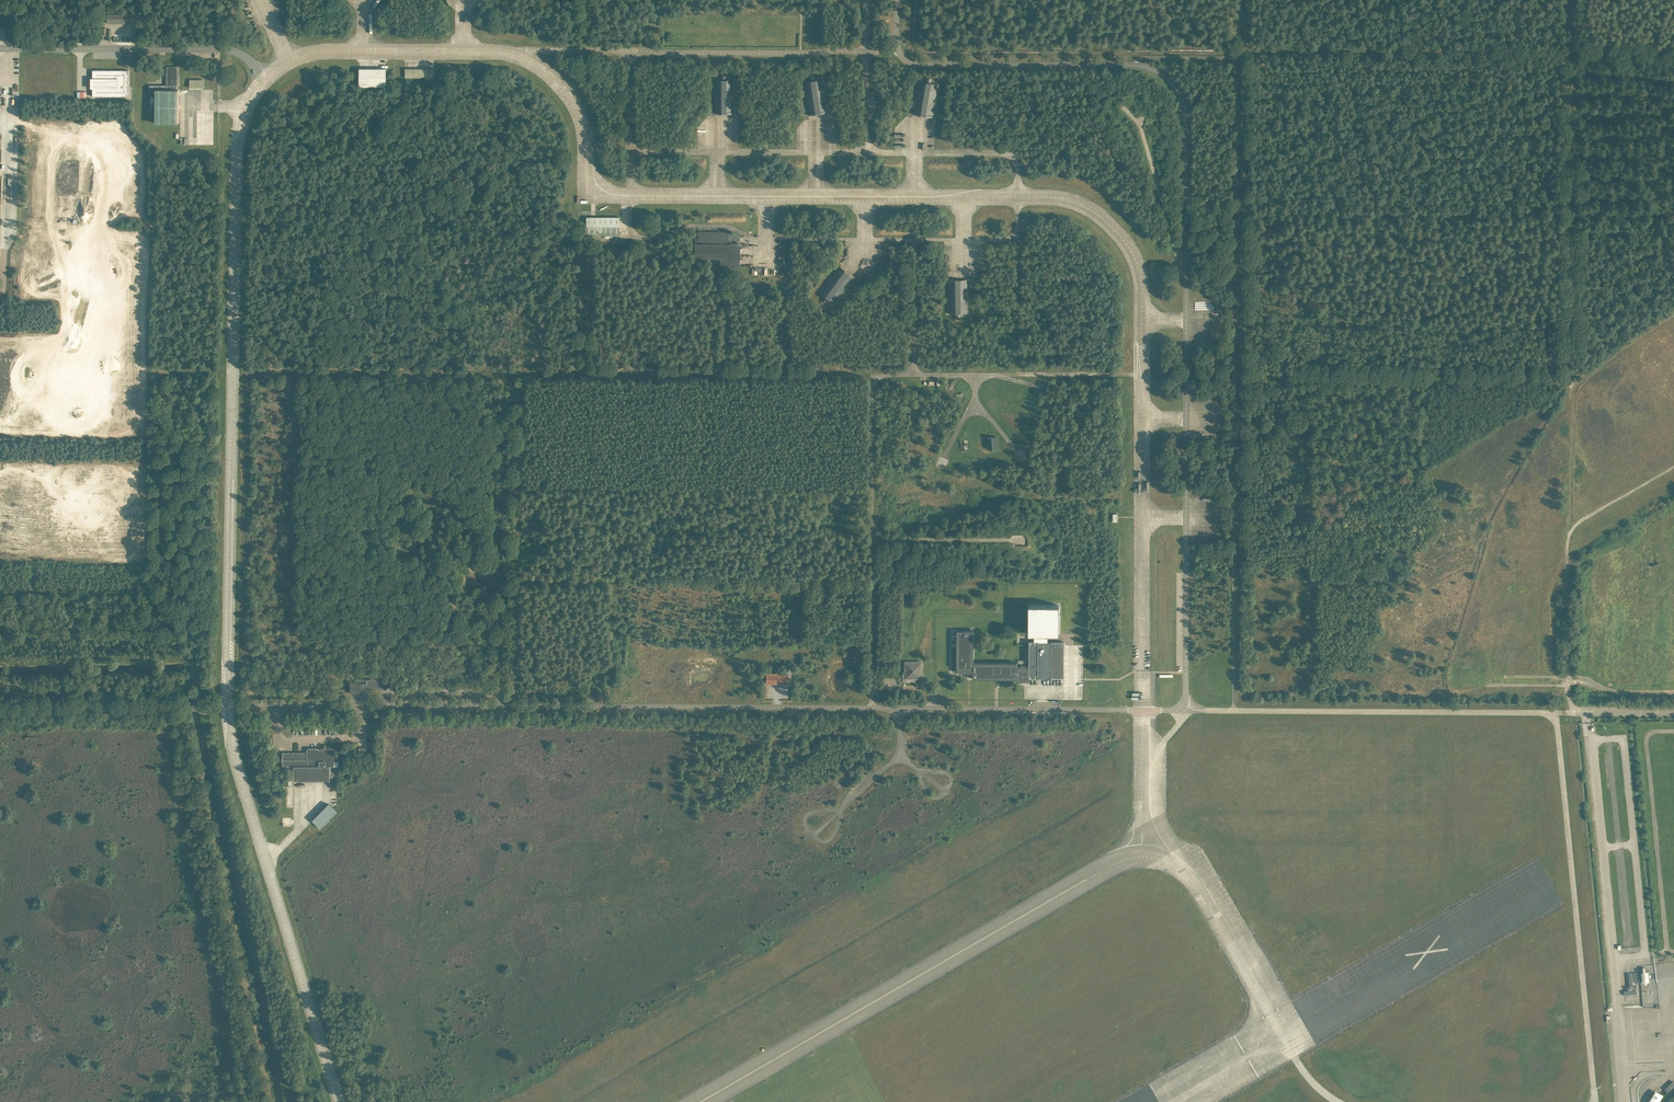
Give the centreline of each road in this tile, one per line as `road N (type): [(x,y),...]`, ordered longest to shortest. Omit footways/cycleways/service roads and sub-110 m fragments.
road 1 (unclassified): [(1183,705),(0,707)]
road 2 (unclassified): [(1183,705),(1183,102),(1172,82),(1136,63),(911,63),(898,50),(896,0)]
road 3 (track): [(1244,50),(1245,694)]
road 4 (track): [(1673,212),(1244,210)]
road 5 (unclassified): [(1556,713),(1594,1101)]
road 6 (unclassified): [(1556,713),(1183,705)]
road 7 (track): [(1244,50),(927,52),(915,39)]
road 8 (track): [(1574,51),(1244,50)]
road 9 (track): [(1244,371),(1572,374)]
road 10 (track): [(1574,51),(1572,374)]
road 11 (unclassified): [(0,48),(230,50),(265,78)]
road 12 (track): [(1572,374),(1571,532)]
road 13 (track): [(1571,532),(1568,685)]
road 14 (track): [(1673,468),(1571,532)]
road 15 (track): [(1673,309),(1572,374)]

